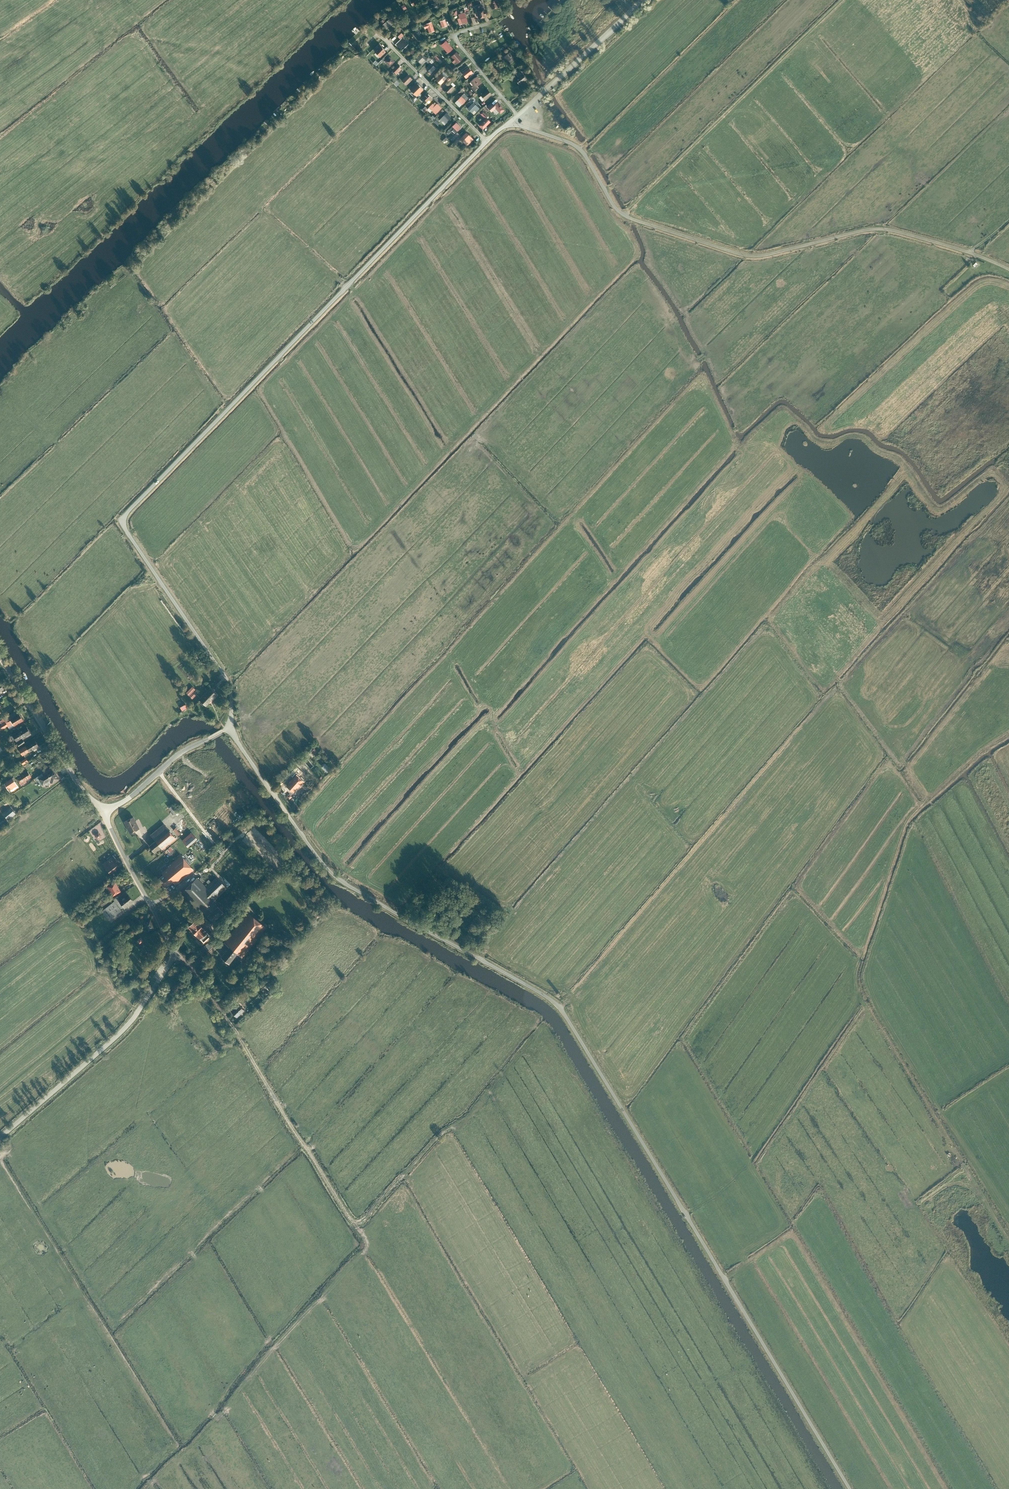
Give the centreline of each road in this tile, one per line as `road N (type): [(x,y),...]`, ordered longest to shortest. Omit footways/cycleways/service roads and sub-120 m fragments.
road 1 (unclassified): [(228,729),(227,680),(122,523),(496,132),(518,126),(570,143),(621,214),(748,256),(877,229),(1008,269)]
road 2 (unclassified): [(228,729),(336,880),(564,1015),(848,1488)]
road 3 (unclassified): [(353,1225),(192,965)]
road 4 (unclassified): [(0,1141),(116,1038),(173,954)]
road 5 (unclassified): [(0,654),(106,812)]
road 6 (track): [(507,126),(641,0)]
road 7 (track): [(173,890),(221,852),(160,772)]
road 8 (unclassified): [(106,812),(185,750),(228,729)]
road 9 (track): [(518,116),(452,35),(490,24)]
road 10 (residential): [(149,904),(173,890),(220,938),(192,965)]

